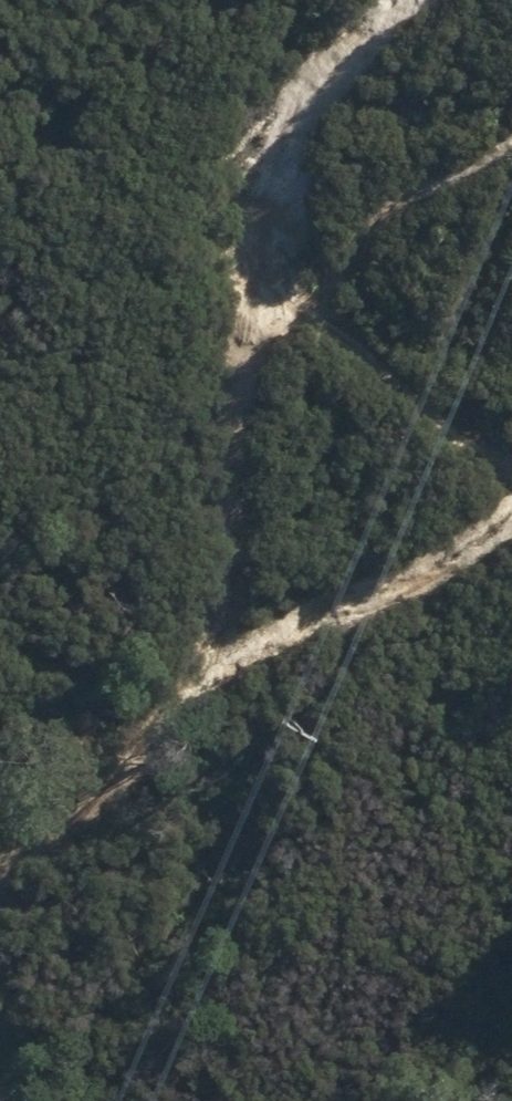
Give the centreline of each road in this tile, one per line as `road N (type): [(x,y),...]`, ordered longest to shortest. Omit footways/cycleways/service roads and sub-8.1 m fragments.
road 1 (track): [(412,0),(309,87),(257,213),(225,475),(225,608),(203,682),(0,871)]
road 2 (track): [(203,682),(424,585),(511,530)]
road 3 (track): [(511,463),(250,276)]

